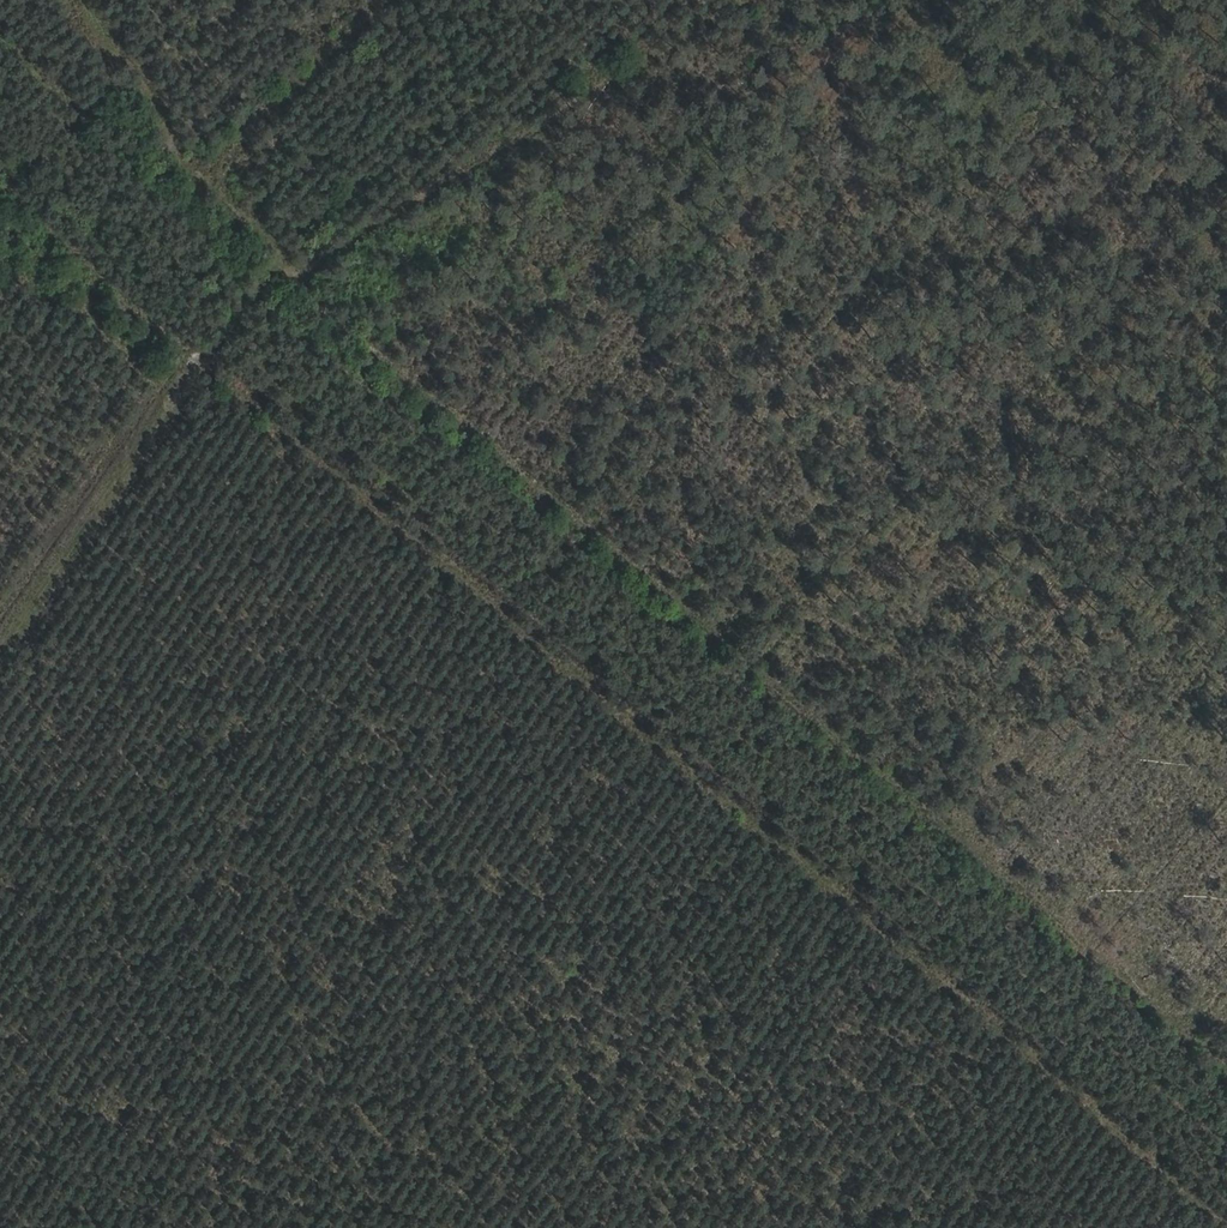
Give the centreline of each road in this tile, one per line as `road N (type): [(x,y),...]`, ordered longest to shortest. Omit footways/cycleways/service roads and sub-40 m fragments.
road 1 (track): [(1226,1066),(274,267),(270,243),(171,153),(92,0)]
road 2 (track): [(0,661),(274,267)]

